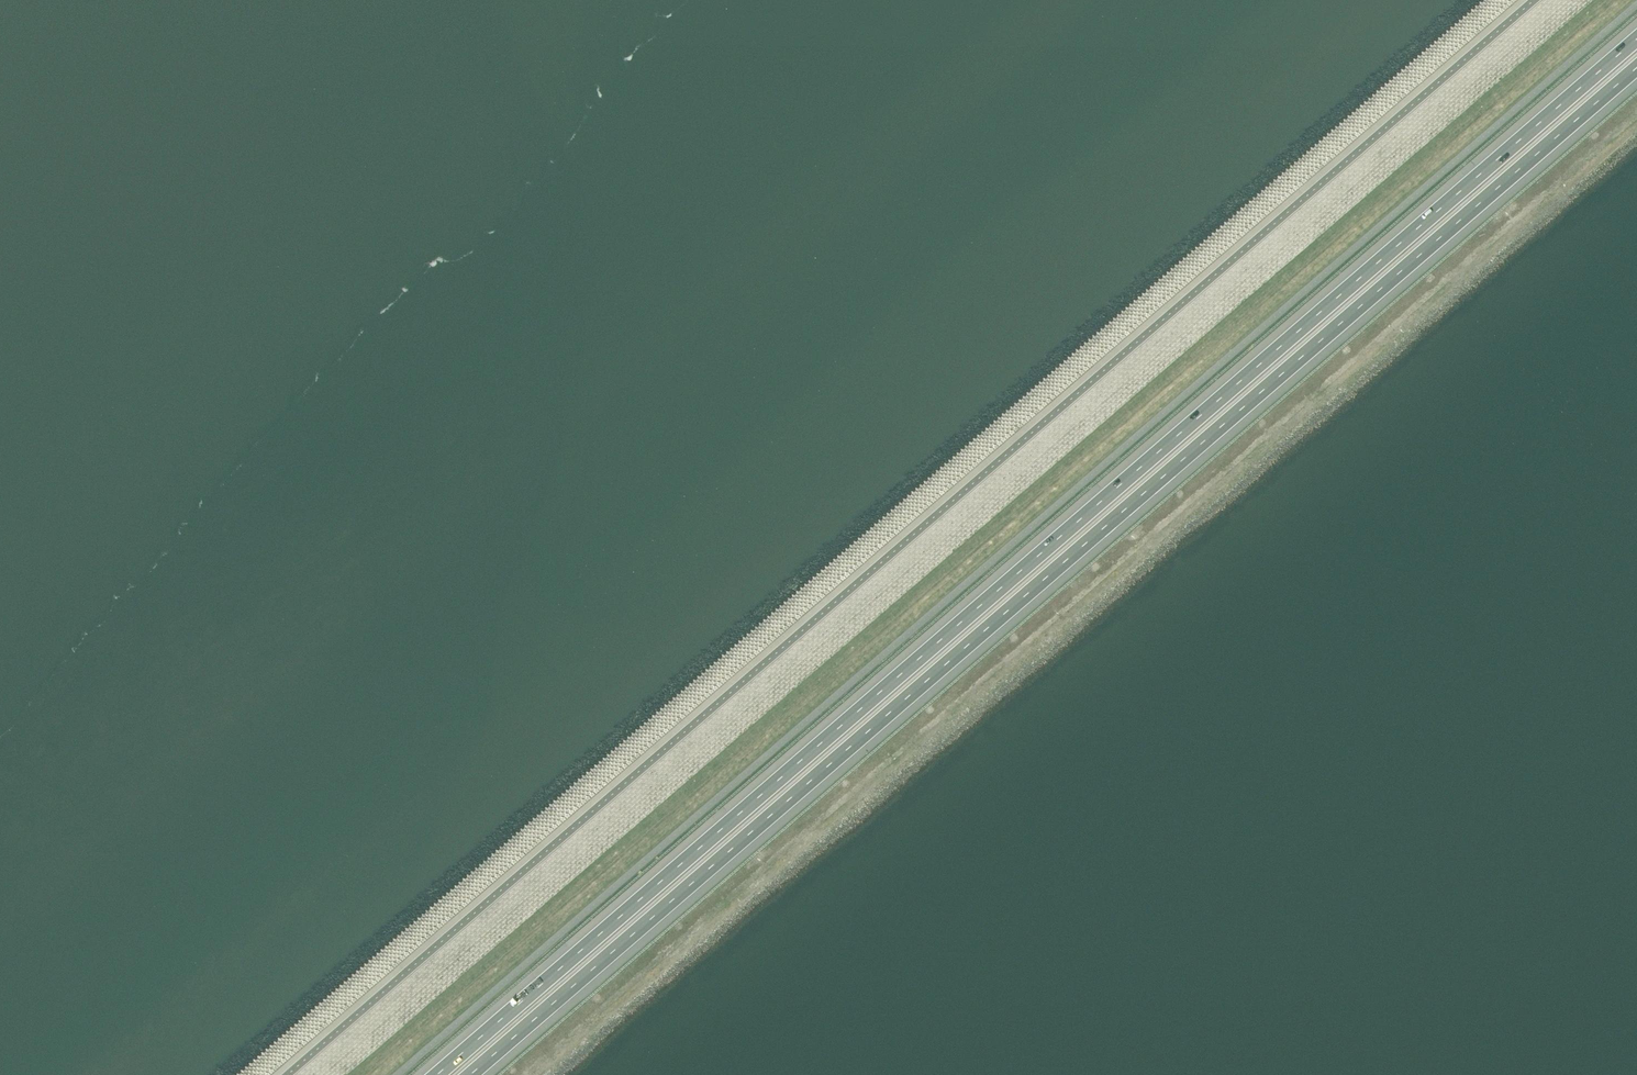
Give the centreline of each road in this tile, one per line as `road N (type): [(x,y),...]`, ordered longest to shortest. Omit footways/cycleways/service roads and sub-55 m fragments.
road 1 (motorway): [(1636,36),(433,1074)]
road 2 (motorway): [(471,1074),(1636,68)]

